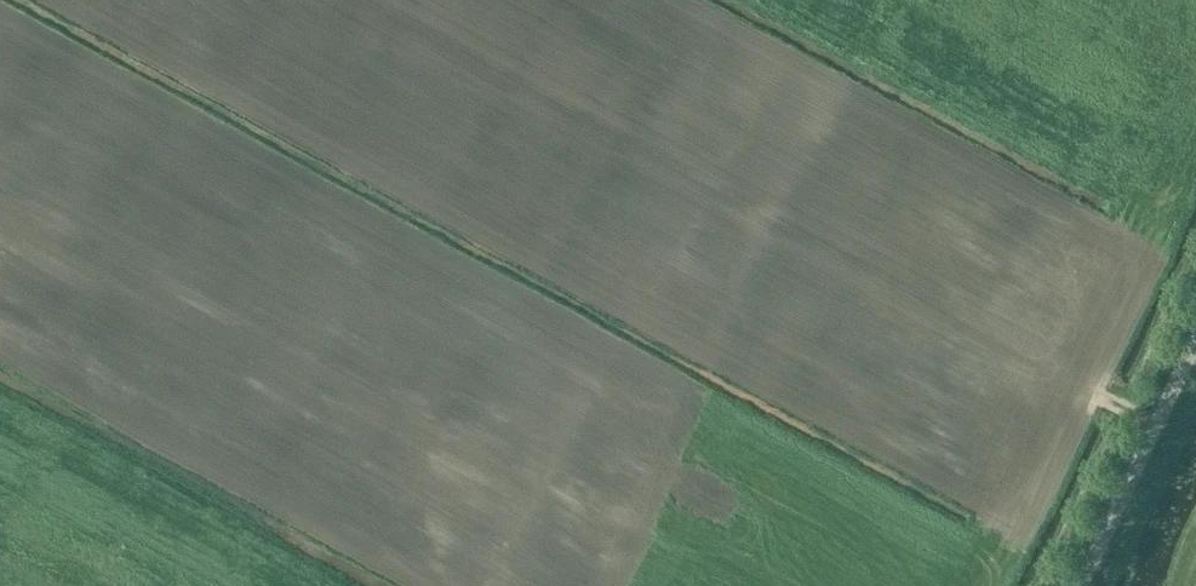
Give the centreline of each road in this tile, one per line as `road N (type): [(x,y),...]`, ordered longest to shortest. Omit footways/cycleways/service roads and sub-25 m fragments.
road 1 (unclassified): [(1195,341),(1078,585)]

